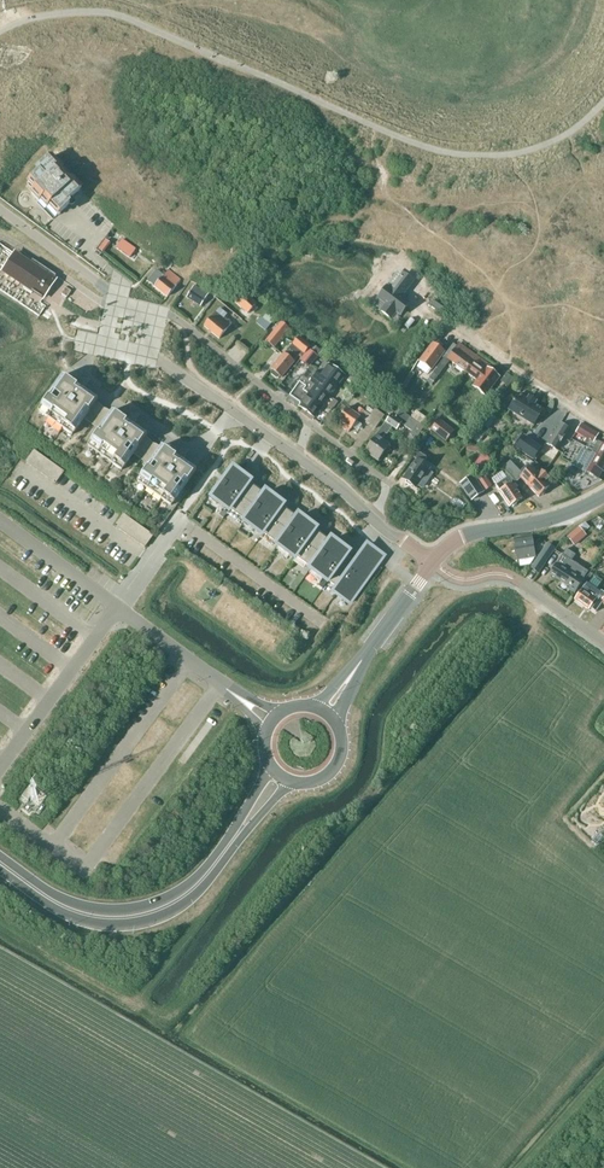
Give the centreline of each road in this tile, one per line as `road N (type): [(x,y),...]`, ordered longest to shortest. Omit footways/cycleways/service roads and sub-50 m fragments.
road 1 (unclassified): [(432,564),(181,371),(82,337)]
road 2 (secondary): [(0,862),(74,910),(120,917),(153,911),(201,881),(279,776)]
road 3 (secondary): [(432,564),(472,533),(565,514),(603,496)]
road 4 (secondary): [(325,713),(432,564)]
road 5 (secondary): [(279,776),(302,784),(334,768),(341,745),(325,713)]
road 6 (secondary): [(325,713),(303,706),(272,720),(263,743),(279,776)]

